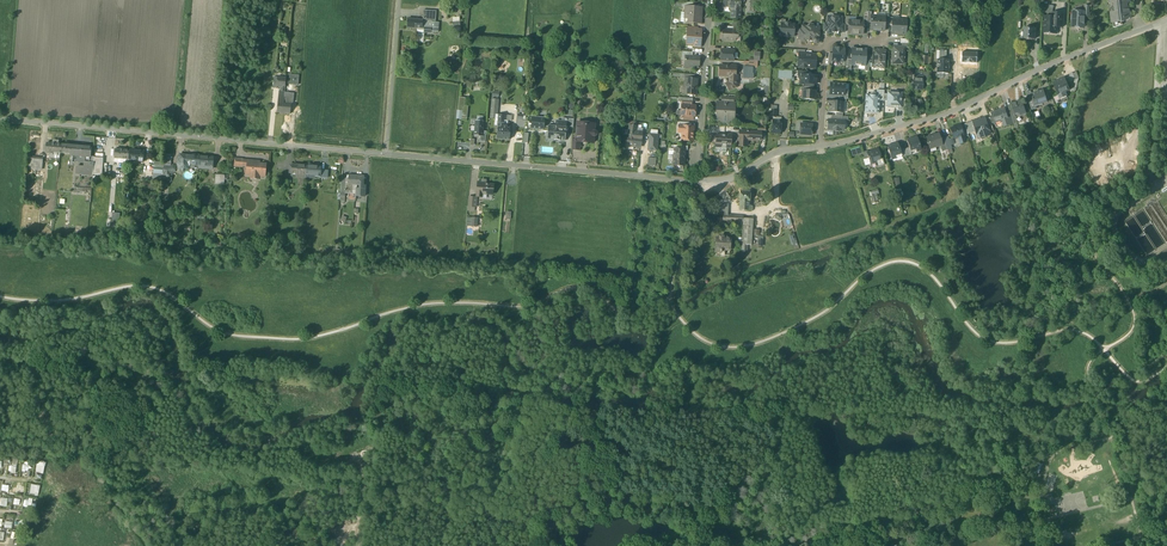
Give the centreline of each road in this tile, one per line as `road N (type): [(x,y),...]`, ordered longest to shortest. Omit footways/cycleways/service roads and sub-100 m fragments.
road 1 (residential): [(386,154),(714,182),(783,150),(820,147)]
road 2 (residential): [(0,119),(386,154)]
road 3 (residential): [(820,147),(935,118),(1140,30)]
road 4 (residential): [(710,0),(698,164)]
road 5 (residential): [(884,42),(826,41),(820,147)]
road 6 (residential): [(386,154),(399,0)]
road 7 (residential): [(1151,169),(1159,24)]
road 8 (track): [(699,181),(708,193),(663,301)]
road 9 (track): [(17,0),(6,120)]

